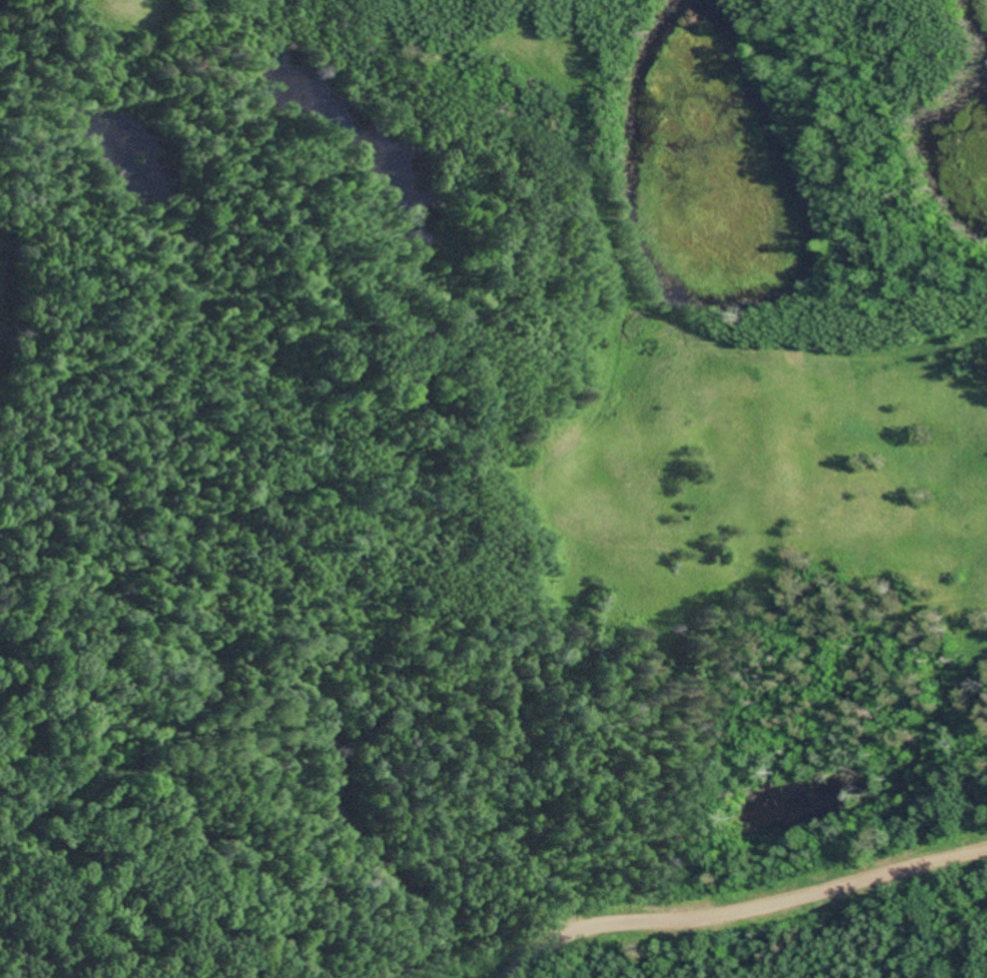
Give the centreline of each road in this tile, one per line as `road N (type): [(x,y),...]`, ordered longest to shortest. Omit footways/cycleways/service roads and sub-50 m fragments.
road 1 (residential): [(513,977),(580,933),(724,916),(986,851)]

